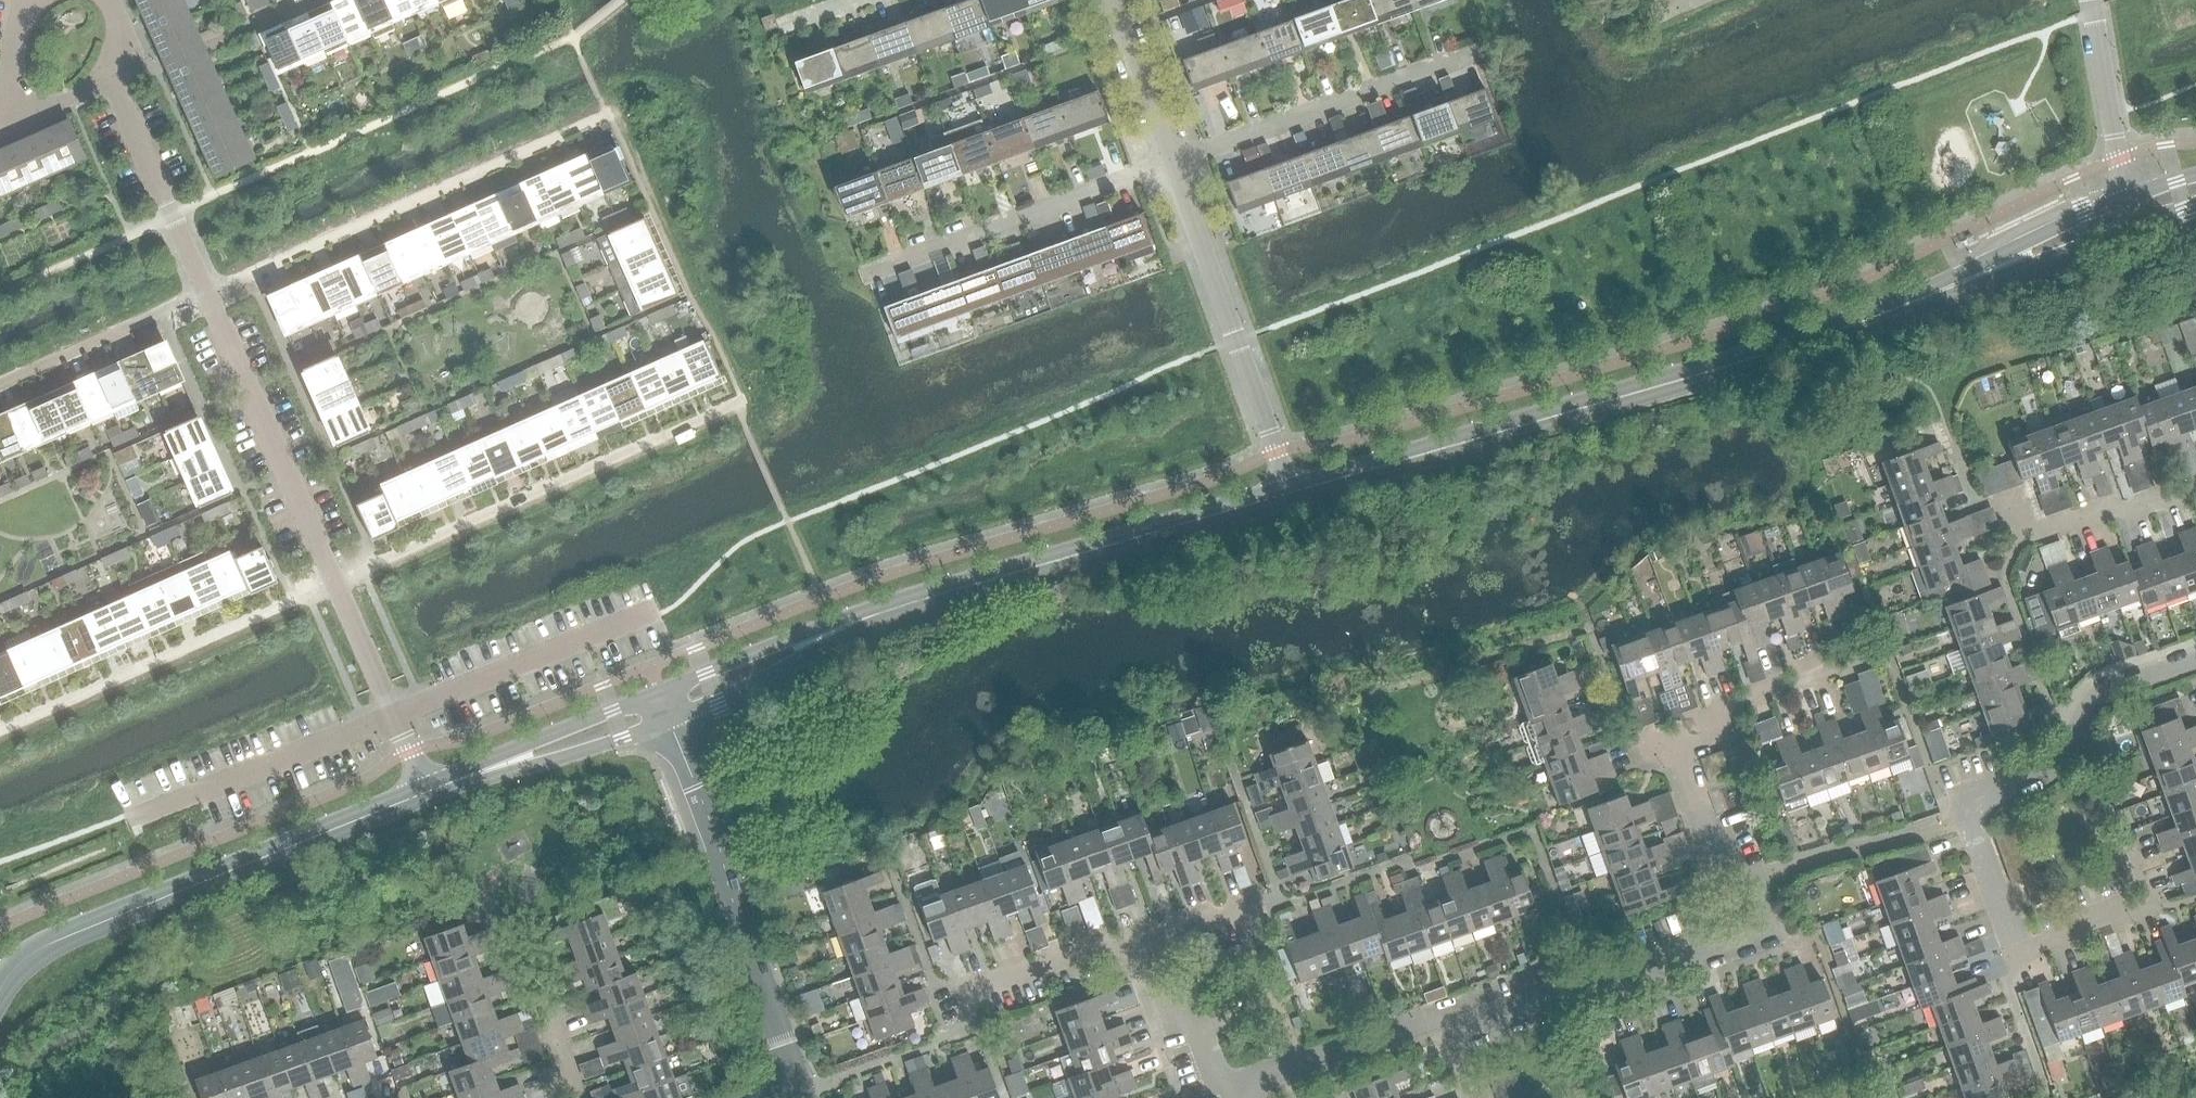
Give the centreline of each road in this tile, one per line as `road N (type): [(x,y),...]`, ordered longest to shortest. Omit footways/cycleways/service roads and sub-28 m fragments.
road 1 (residential): [(1441,1014),(1476,1028),(1763,929),(1745,874),(1719,859),(1672,729),(1873,651)]
road 2 (tertiary): [(665,705),(966,589),(1289,489)]
road 3 (residential): [(2122,844),(2144,907),(2017,954),(1964,799),(2048,765),(2104,692),(2195,658)]
road 4 (tertiary): [(1289,489),(1606,404),(1864,321)]
road 5 (tertiary): [(0,989),(47,943),(427,793)]
road 6 (residential): [(334,582),(741,399)]
road 7 (residential): [(204,292),(607,113)]
road 8 (residential): [(794,1093),(665,705)]
road 9 (residential): [(0,729),(334,582)]
road 10 (residential): [(1289,489),(1173,165)]
road 11 (residential): [(865,277),(1173,165)]
road 12 (residential): [(1173,165),(1474,55)]
road 13 (residential): [(334,582),(204,292)]
road 14 (residential): [(204,292),(111,82),(113,24),(103,0)]
road 15 (tertiary): [(2128,197),(1889,303),(1864,321)]
road 16 (tertiary): [(1864,321),(1902,316),(2137,224)]
road 17 (tertiary): [(427,793),(665,705)]
road 18 (residential): [(427,793),(334,582)]
road 19 (residential): [(0,382),(204,292)]
road 20 (residential): [(1237,1097),(1441,1014)]
road 21 (residential): [(2128,197),(2090,0)]
road 22 (residential): [(1173,165),(1111,0)]

